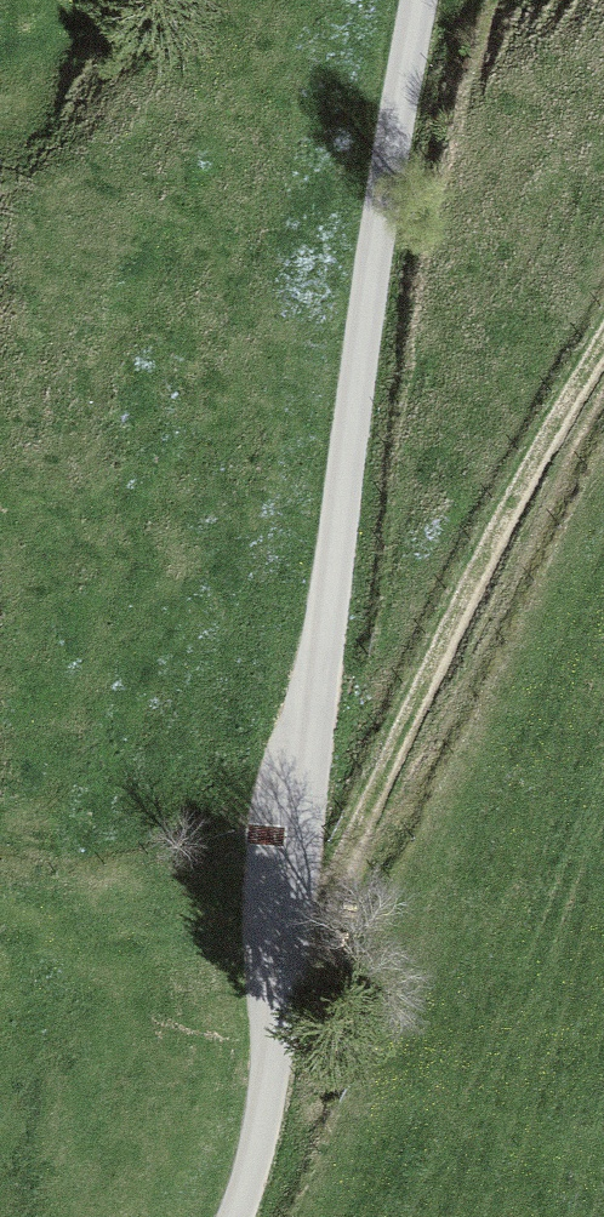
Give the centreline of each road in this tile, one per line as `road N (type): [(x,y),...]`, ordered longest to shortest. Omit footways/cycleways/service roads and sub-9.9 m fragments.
road 1 (track): [(418,0),(367,302),(267,1099),(235,1216)]
road 2 (track): [(279,1003),(557,402),(603,318)]

